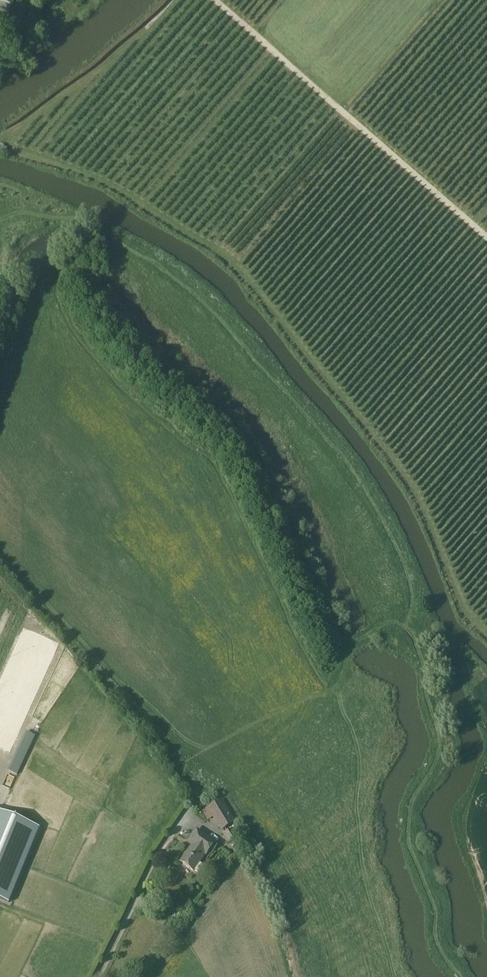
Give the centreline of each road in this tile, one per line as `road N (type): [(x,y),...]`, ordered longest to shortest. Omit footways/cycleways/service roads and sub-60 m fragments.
road 1 (track): [(486,238),(214,0)]

